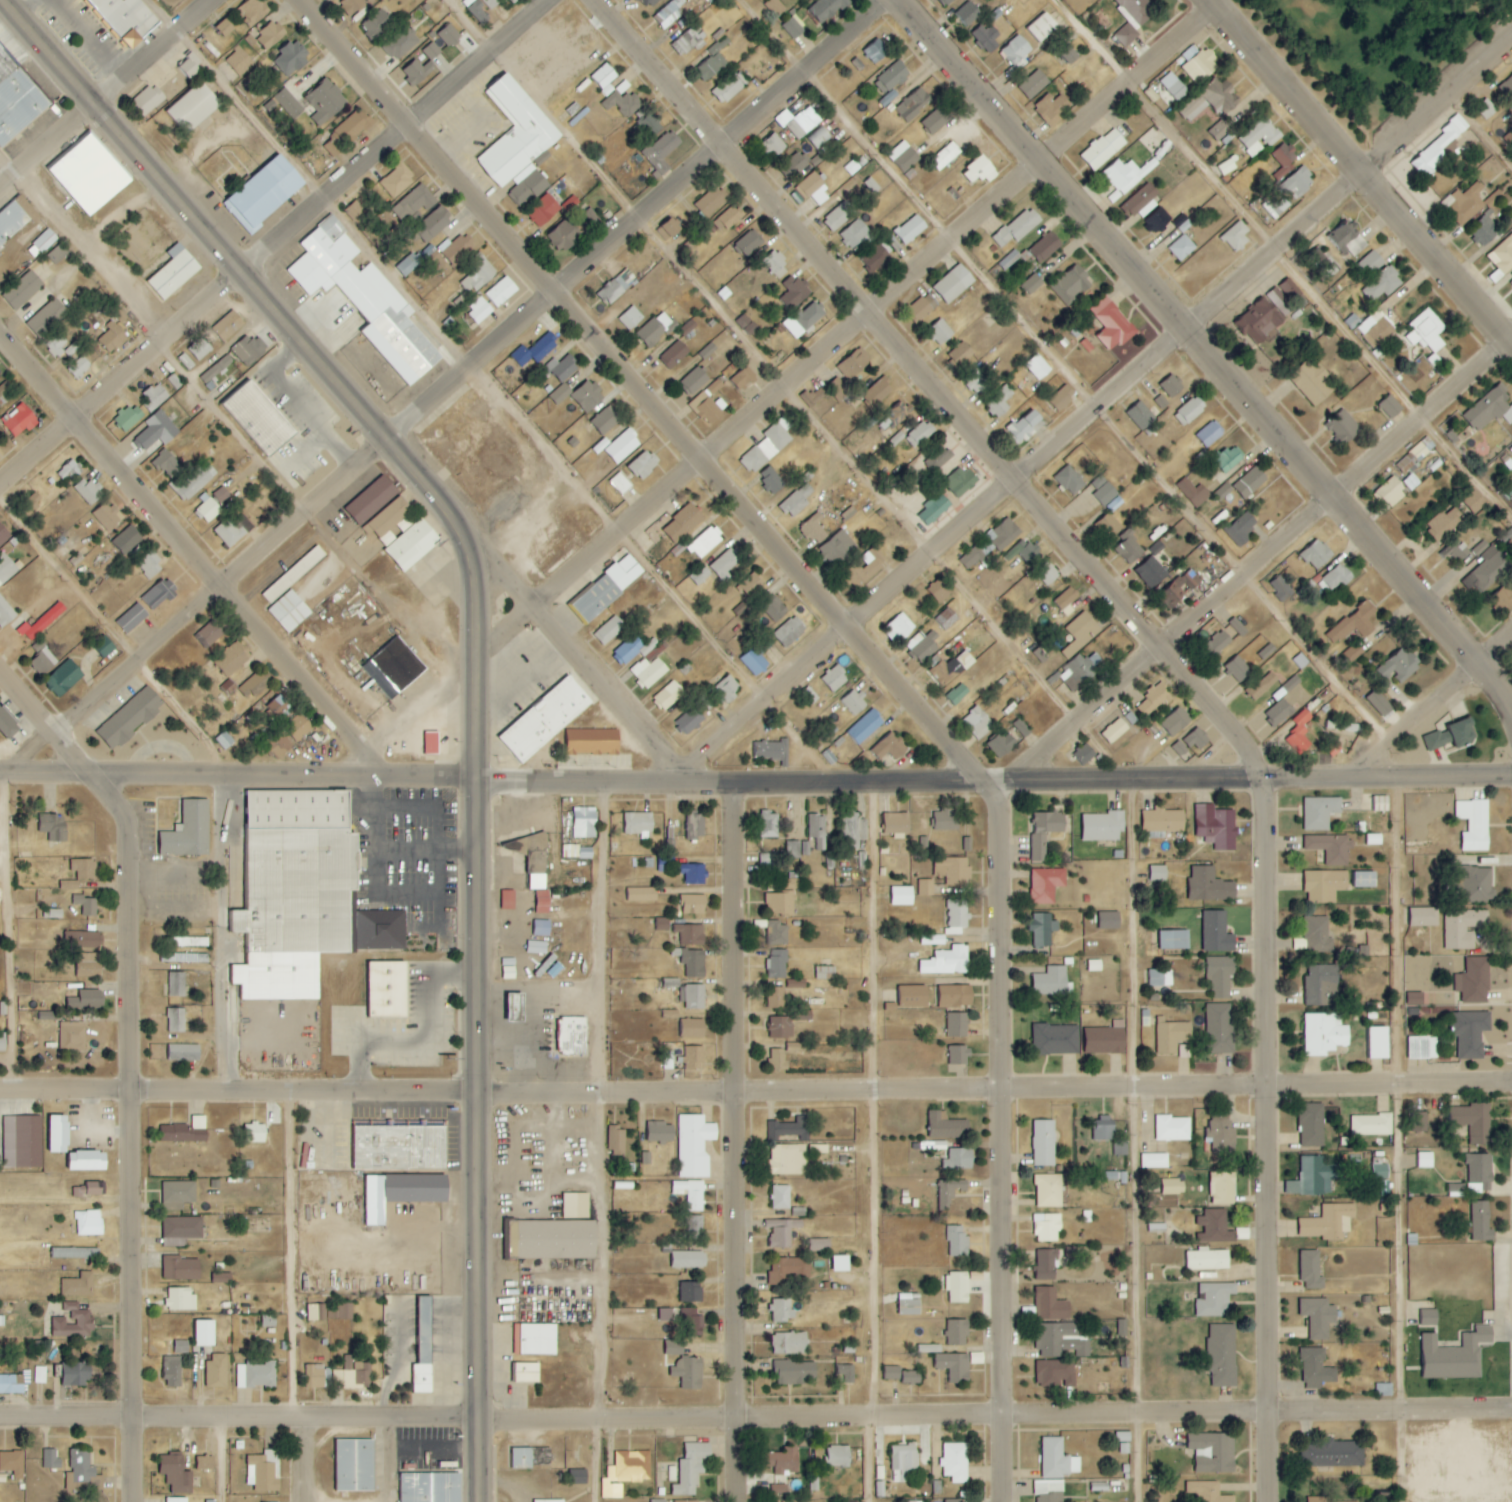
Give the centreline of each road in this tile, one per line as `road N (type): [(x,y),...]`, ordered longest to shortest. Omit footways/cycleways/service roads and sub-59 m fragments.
road 1 (residential): [(1278,1501),(1278,1019),(1272,804),(1262,758),(597,0)]
road 2 (residential): [(0,1089),(810,1094),(1511,1083)]
road 3 (residential): [(1511,1408),(745,1419),(0,1416)]
road 4 (residential): [(13,774),(880,0)]
road 5 (residential): [(983,784),(560,289),(299,0)]
road 6 (tertiary): [(1511,777),(480,781)]
road 7 (trunk): [(480,781),(479,584),(464,527),(2,0)]
road 8 (secondary): [(1511,718),(1454,635),(898,0)]
road 9 (residential): [(132,1501),(127,824),(116,799),(0,664)]
road 10 (residential): [(0,491),(555,0)]
road 11 (residential): [(480,646),(873,318),(1033,158)]
road 12 (residential): [(1012,1501),(1004,784)]
road 13 (residential): [(744,1501),(741,784)]
road 14 (residential): [(682,784),(1185,330)]
road 15 (trunk): [(479,1417),(480,781)]
road 16 (residential): [(385,779),(0,326)]
road 17 (tertiary): [(0,774),(480,781)]
road 18 (residential): [(1511,335),(1204,0)]
road 19 (residential): [(1004,784),(1250,575),(1329,494)]
road 20 (residential): [(1185,330),(1511,42)]
road 21 (residential): [(682,784),(511,578),(474,552)]
road 22 (residential): [(0,189),(222,0)]
road 23 (residential): [(1329,494),(1511,343)]
road 24 (residential): [(1033,158),(1212,9)]
road 25 (residential): [(1355,776),(1479,667)]

